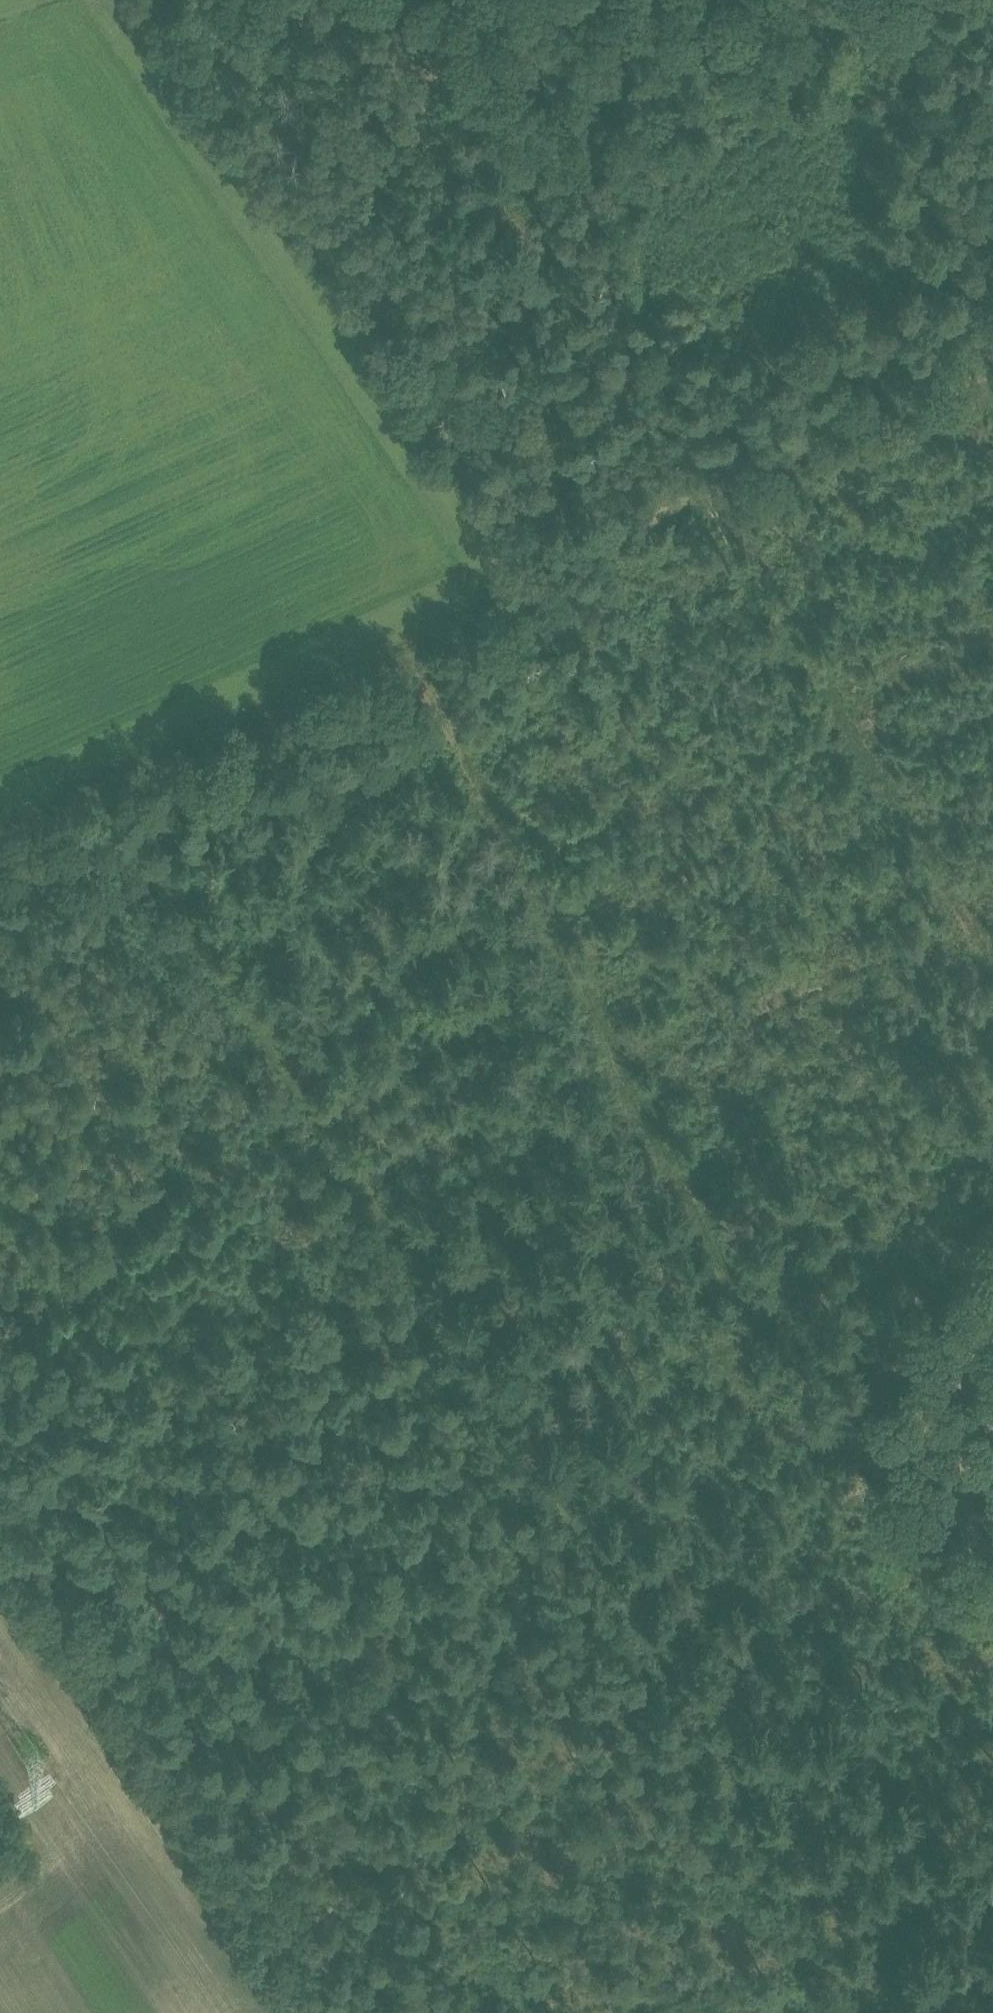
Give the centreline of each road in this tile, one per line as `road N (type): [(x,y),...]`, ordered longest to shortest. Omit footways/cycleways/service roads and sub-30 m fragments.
road 1 (track): [(992,368),(697,498),(530,597),(111,788),(106,801),(890,2012)]

